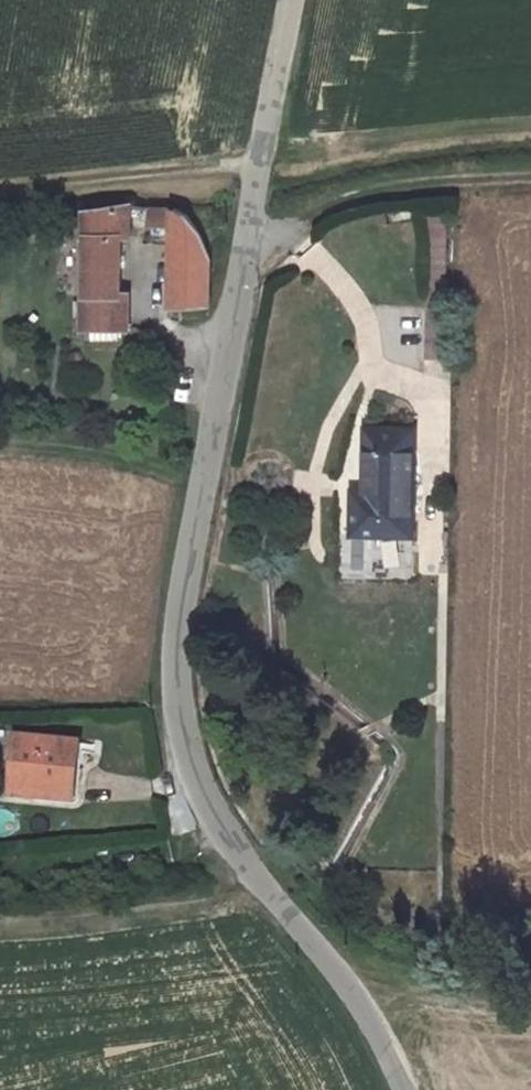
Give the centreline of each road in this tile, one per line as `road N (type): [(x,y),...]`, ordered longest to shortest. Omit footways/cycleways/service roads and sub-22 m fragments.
road 1 (unclassified): [(300,0),(262,160),(192,546),(176,644),(181,716),(198,783),(232,847),(345,980),(407,1089)]
road 2 (track): [(264,889),(175,915),(0,932)]
road 3 (track): [(262,160),(0,186)]
road 4 (track): [(0,866),(232,847)]
road 5 (track): [(530,994),(470,983),(345,980)]

